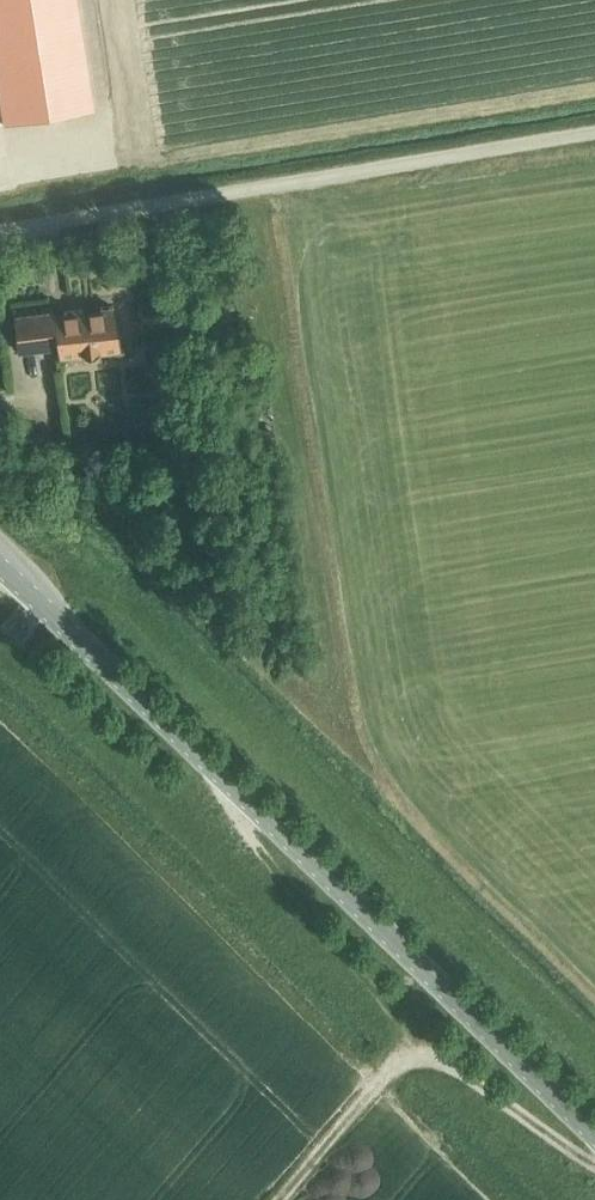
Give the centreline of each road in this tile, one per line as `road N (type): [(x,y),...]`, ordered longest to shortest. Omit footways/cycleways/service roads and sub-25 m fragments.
road 1 (tertiary): [(594,1133),(14,573)]
road 2 (track): [(0,232),(594,134)]
road 3 (track): [(281,1199),(406,1055),(453,1066),(594,1165)]
road 4 (track): [(406,1055),(373,986),(239,821),(210,762)]

